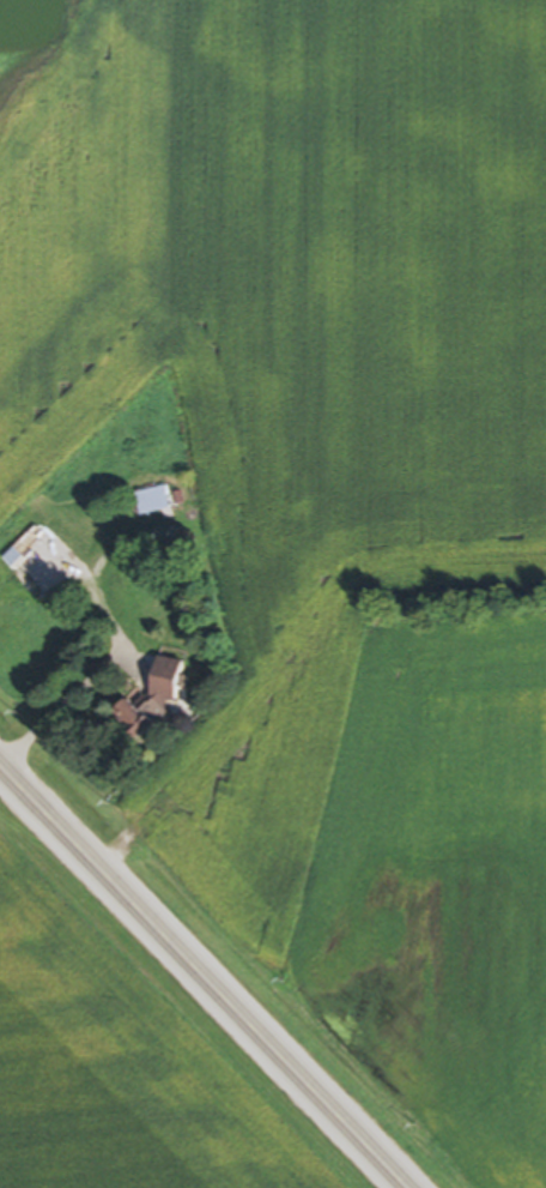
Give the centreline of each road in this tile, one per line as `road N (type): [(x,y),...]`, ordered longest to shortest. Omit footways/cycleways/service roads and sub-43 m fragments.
road 1 (secondary): [(408,1187),(0,765)]

